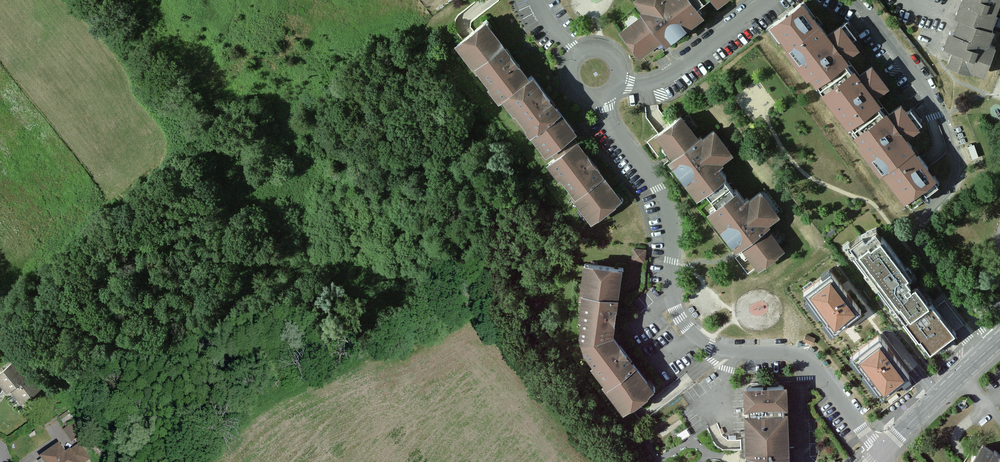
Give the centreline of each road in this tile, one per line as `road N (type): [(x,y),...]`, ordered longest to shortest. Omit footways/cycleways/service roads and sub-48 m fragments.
road 1 (residential): [(603,97),(667,211),(671,296),(682,322),(724,353),(805,360),(880,453)]
road 2 (residential): [(851,0),(939,115),(957,167),(917,233),(995,344)]
road 3 (residential): [(618,81),(651,85),(668,77),(771,0)]
road 4 (residential): [(880,453),(995,344)]

